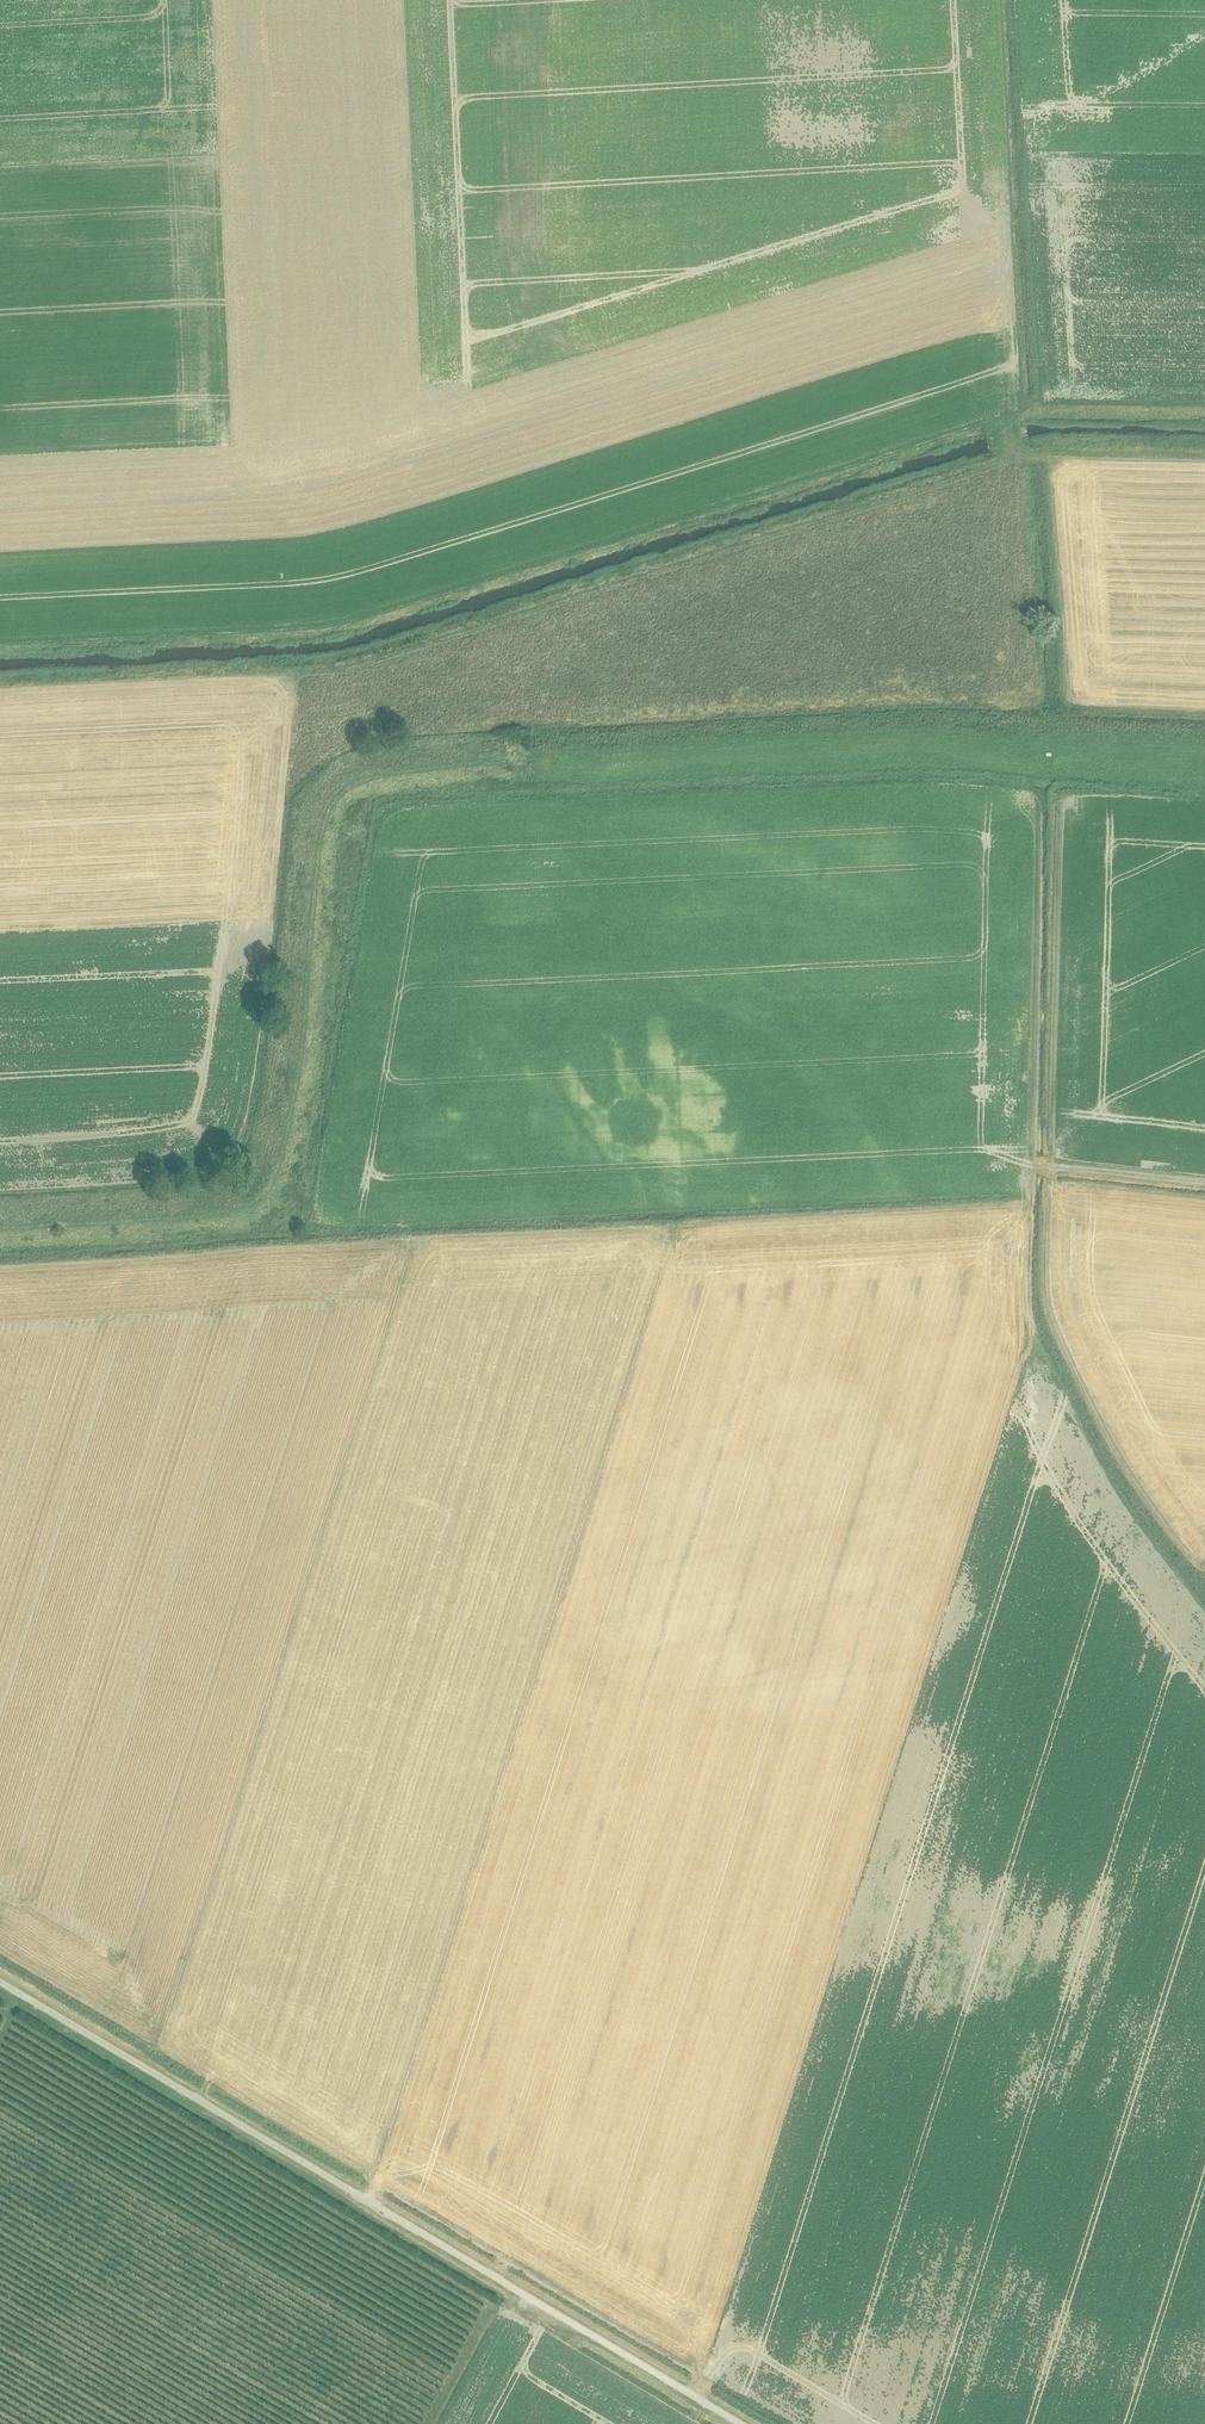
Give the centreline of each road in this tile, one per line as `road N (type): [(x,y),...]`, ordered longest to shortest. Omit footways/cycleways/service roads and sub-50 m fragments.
road 1 (unclassified): [(741,2423),(0,1981)]
road 2 (track): [(1204,1183),(1048,1168)]

